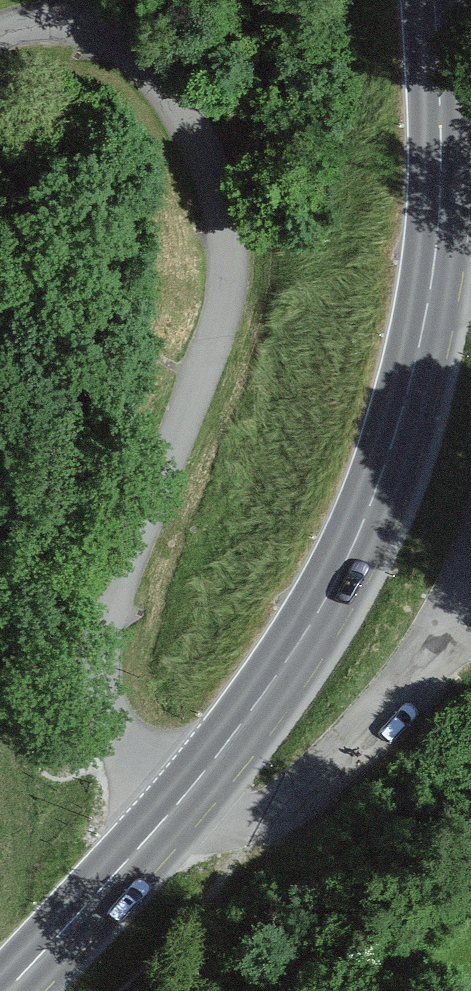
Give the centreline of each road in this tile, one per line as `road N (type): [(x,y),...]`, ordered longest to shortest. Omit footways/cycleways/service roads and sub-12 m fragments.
road 1 (residential): [(176,803),(121,743),(98,676),(105,612),(223,294),(218,198),(168,76),(66,28),(0,39)]
road 2 (secondary): [(435,0),(442,213),(410,403),(374,511),(274,682),(176,803)]
road 3 (secondary): [(176,803),(2,990)]

